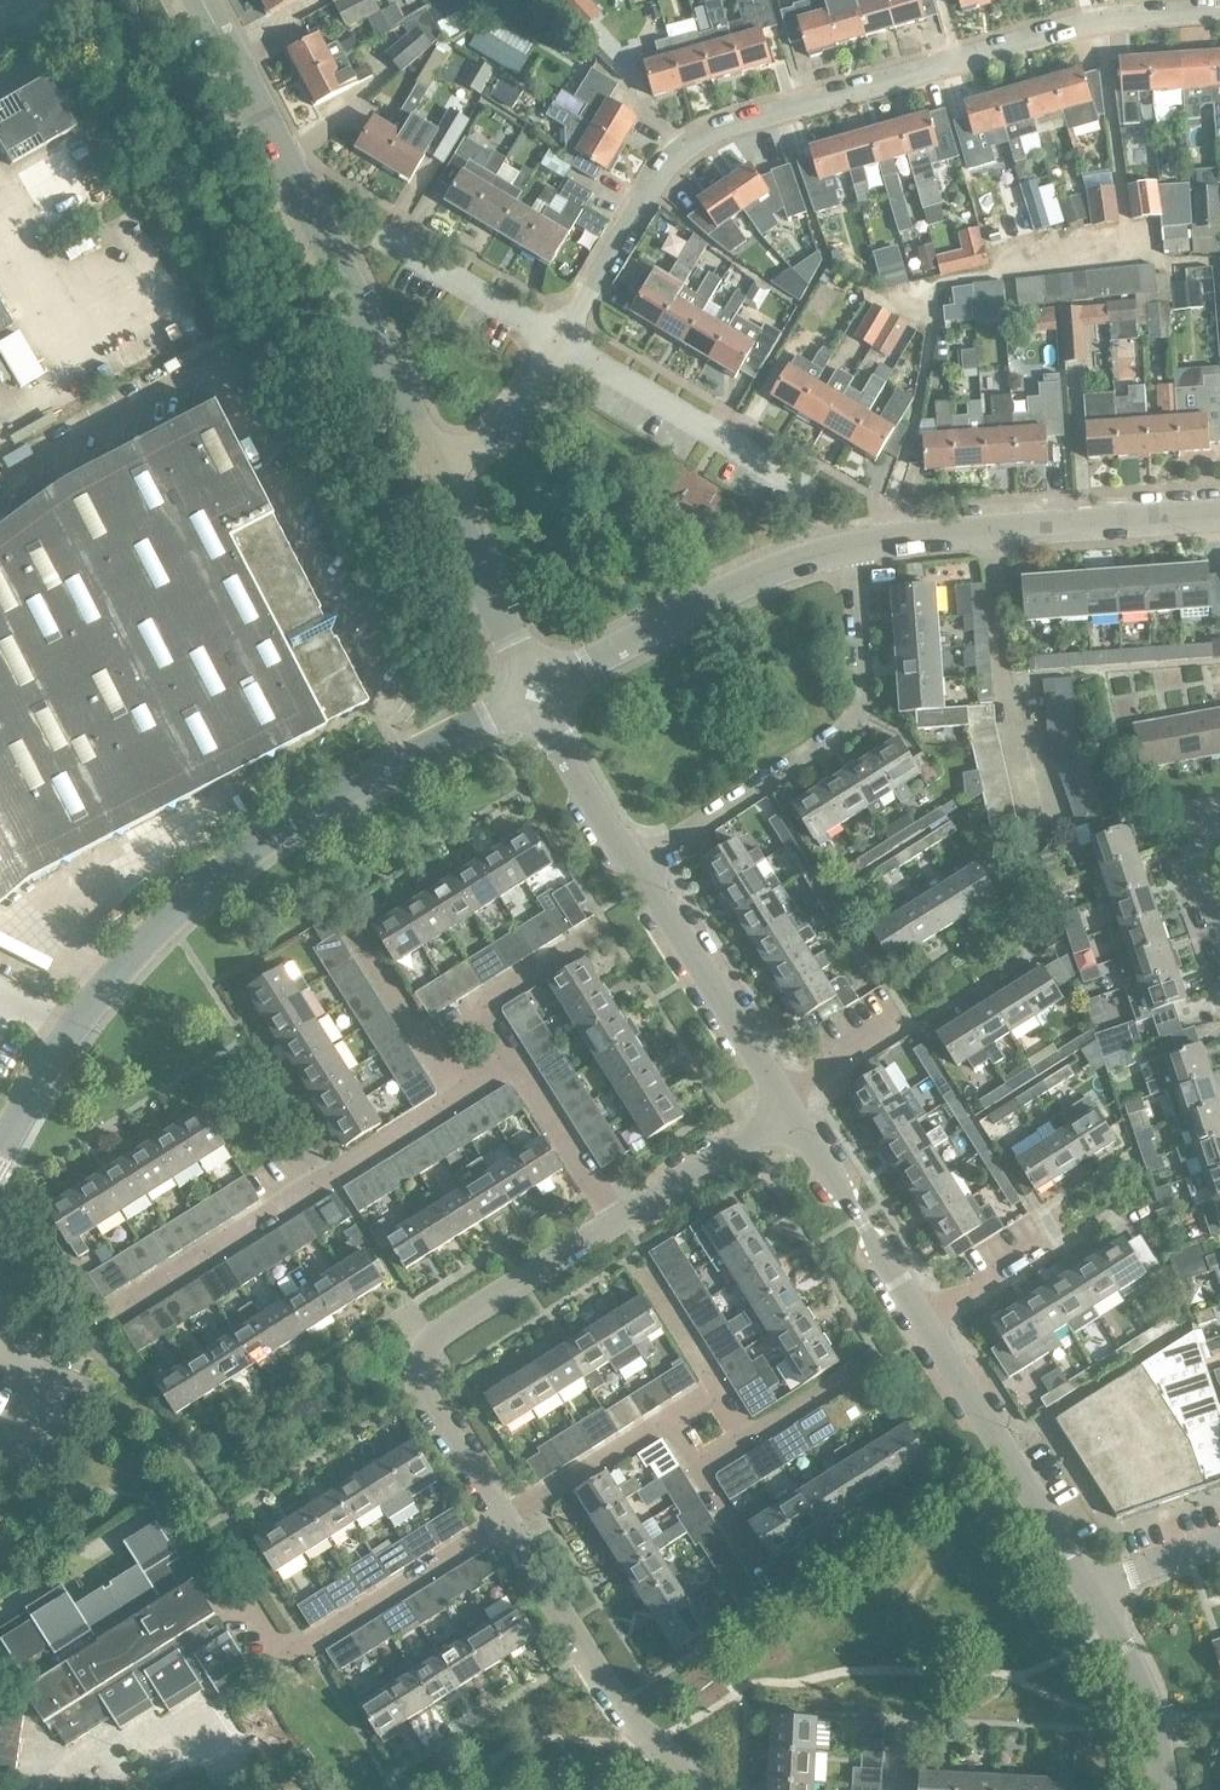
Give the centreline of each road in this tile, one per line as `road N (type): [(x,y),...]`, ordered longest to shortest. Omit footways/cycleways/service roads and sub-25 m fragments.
road 1 (unclassified): [(0,1178),(152,939),(257,854),(536,694)]
road 2 (residential): [(1102,16),(693,141),(653,185),(556,340)]
road 3 (unclassified): [(437,475),(206,0)]
road 4 (residential): [(934,327),(924,284),(1128,250),(1102,16)]
road 5 (residential): [(639,868),(852,728),(868,702),(854,548)]
road 6 (residential): [(500,1517),(426,1398),(419,1372),(431,1343),(616,1226)]
road 7 (residential): [(131,1301),(460,1091)]
road 8 (unclassified): [(854,548),(1219,516)]
road 9 (unclassified): [(536,694),(792,563),(854,548)]
road 10 (residential): [(694,1789),(620,1707),(500,1517)]
road 11 (unclassified): [(1092,1594),(922,1323)]
road 12 (residential): [(807,494),(556,340)]
road 13 (unclassified): [(781,1099),(639,868)]
road 14 (unclassified): [(922,1323),(791,1115)]
road 15 (unclassified): [(536,694),(437,475)]
road 16 (residential): [(305,1646),(500,1517)]
road 17 (residential): [(702,1471),(885,1359)]
road 18 (unclassified): [(1164,1789),(1160,1727),(1140,1673),(1092,1594)]
road 19 (residential): [(616,1226),(791,1115)]
road 20 (unclassified): [(639,868),(536,694)]
road 21 (residential): [(556,340),(386,235)]
road 22 (residential): [(616,1226),(512,1059)]
road 23 (residential): [(500,1517),(667,1419)]
road 24 (residential): [(667,1419),(713,1380),(643,1268)]
road 25 (residential): [(556,340),(517,409),(437,475)]
road 26 (residential): [(1219,957),(1191,874),(1198,835),(1219,819)]
road 27 (residential): [(922,1323),(1050,1241)]
road 28 (residential): [(781,1099),(907,1015)]
road 29 (residential): [(780,1598),(702,1471)]
road 30 (residential): [(429,1042),(353,924)]
road 31 (residential): [(1092,1594),(1219,1550)]

